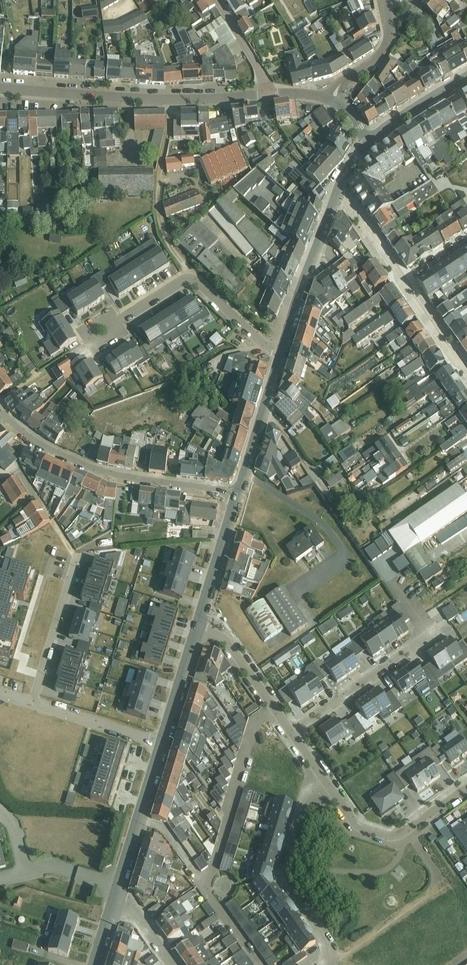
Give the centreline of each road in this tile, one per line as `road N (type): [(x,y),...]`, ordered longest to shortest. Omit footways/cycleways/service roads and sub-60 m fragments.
road 1 (tertiary): [(268,95),(0,88)]
road 2 (residential): [(291,730),(431,633),(377,554)]
road 3 (residential): [(239,493),(96,471),(33,441),(0,412)]
road 4 (residential): [(283,353),(187,279),(104,332)]
road 5 (residential): [(327,782),(308,794),(283,876),(332,946),(327,964)]
road 6 (track): [(187,279),(158,206),(170,98)]
road 7 (residential): [(466,787),(393,834),(356,822),(327,782)]
road 8 (tertiary): [(338,192),(283,353)]
road 9 (tertiary): [(163,742),(116,896)]
road 10 (residential): [(76,556),(31,702)]
road 11 (tertiary): [(283,353),(239,493)]
road 12 (residential): [(197,629),(227,639),(291,730)]
road 13 (tertiary): [(239,493),(197,629)]
road 14 (residential): [(163,742),(31,702)]

